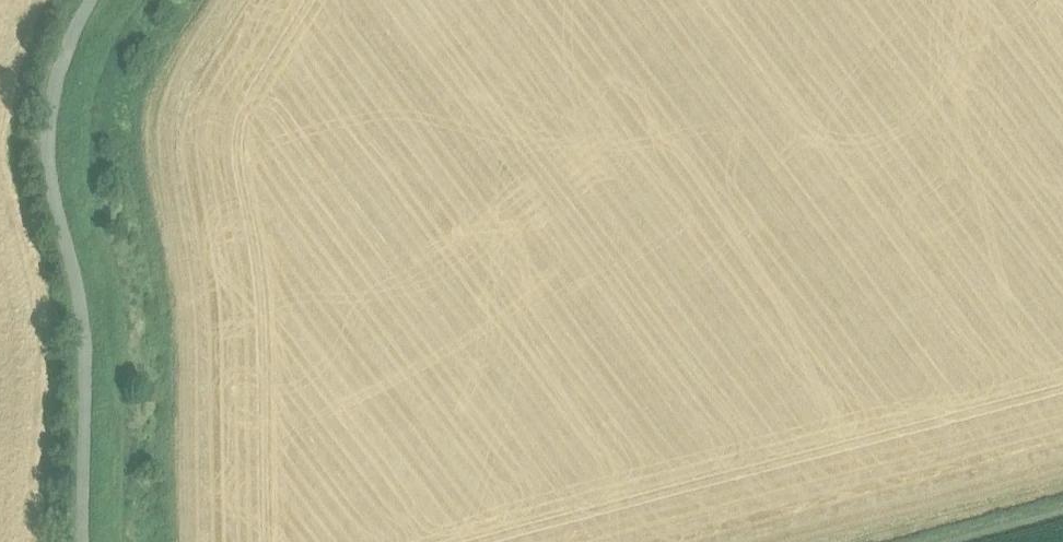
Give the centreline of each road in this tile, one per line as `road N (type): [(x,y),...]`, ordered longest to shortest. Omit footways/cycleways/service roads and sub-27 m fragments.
road 1 (tertiary): [(84,541),(88,342),(49,176),(48,121),(58,73),(91,0)]

